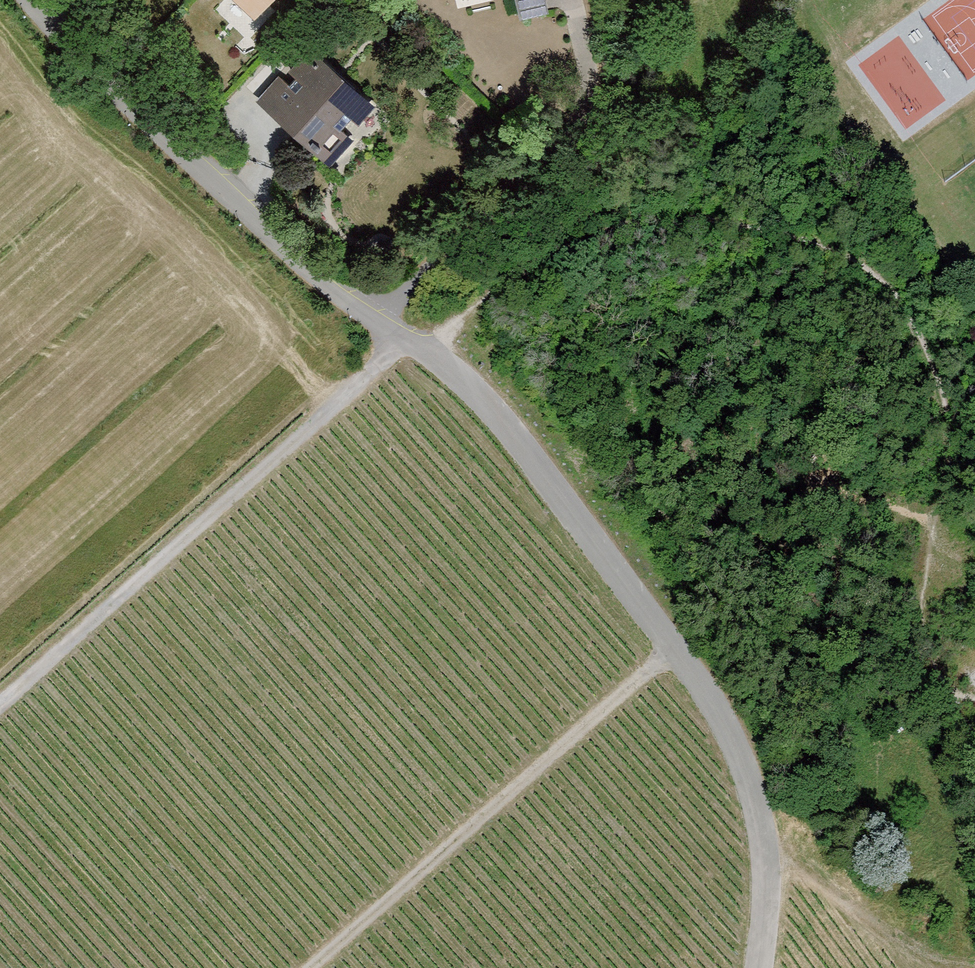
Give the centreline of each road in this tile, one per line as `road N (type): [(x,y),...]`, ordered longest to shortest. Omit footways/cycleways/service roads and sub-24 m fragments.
road 1 (residential): [(378,325),(430,351),(495,406),(734,734),(768,855),(757,967)]
road 2 (track): [(401,338),(0,702)]
road 3 (track): [(675,648),(313,967)]
road 4 (residential): [(54,25),(241,207),(378,325)]
road 5 (residential): [(378,325),(589,106),(568,0)]

